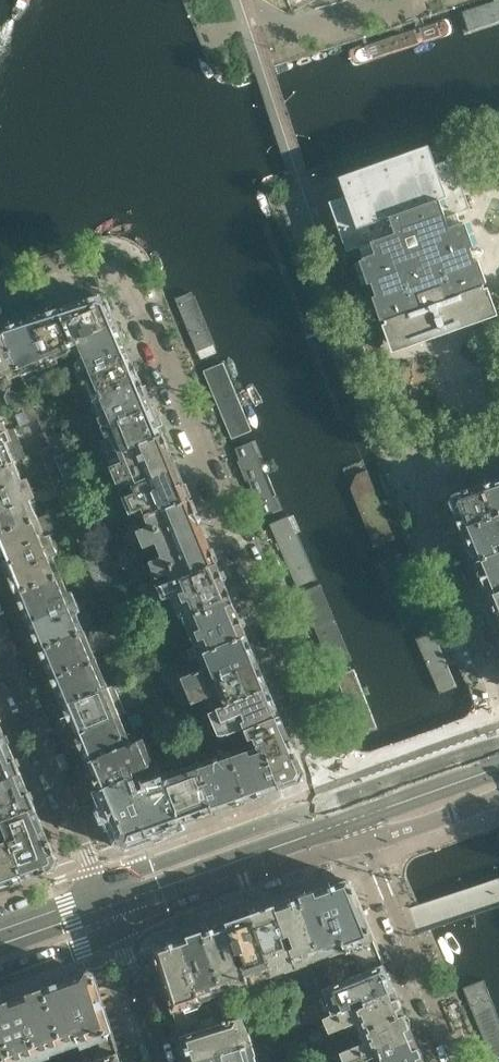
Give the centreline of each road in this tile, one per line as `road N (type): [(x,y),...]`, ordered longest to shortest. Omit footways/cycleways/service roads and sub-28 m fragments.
road 1 (residential): [(0,307),(101,277),(129,289),(334,785)]
road 2 (residential): [(498,693),(420,479),(498,452)]
road 3 (residential): [(0,643),(100,885)]
road 4 (tertiary): [(116,928),(359,844)]
road 5 (tertiary): [(339,798),(100,885)]
road 6 (residential): [(359,844),(452,1061)]
road 7 (tertiary): [(498,746),(339,798)]
road 8 (tertiary): [(359,844),(498,794)]
road 9 (residential): [(159,1061),(116,928)]
road 10 (tertiary): [(0,970),(116,928)]

